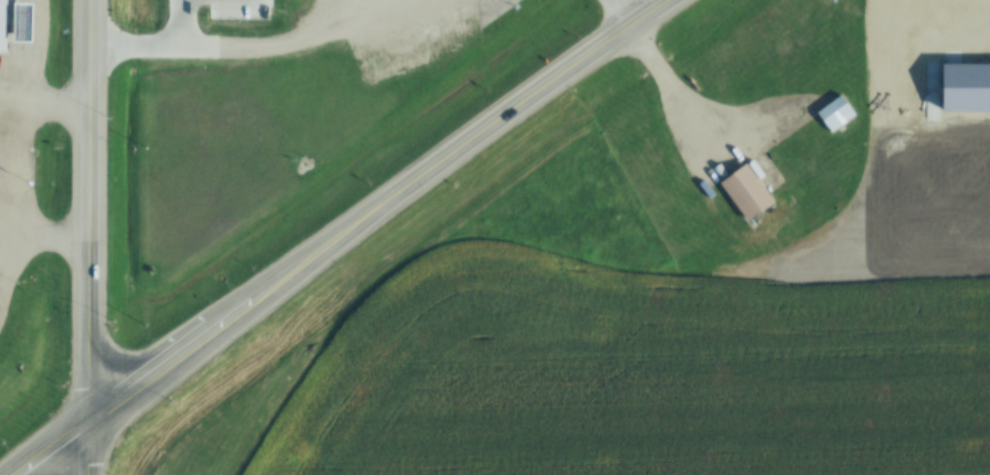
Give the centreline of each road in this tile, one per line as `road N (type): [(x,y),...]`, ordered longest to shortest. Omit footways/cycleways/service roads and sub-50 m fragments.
road 1 (primary): [(679,0),(212,336)]
road 2 (secondary): [(97,423),(97,0)]

